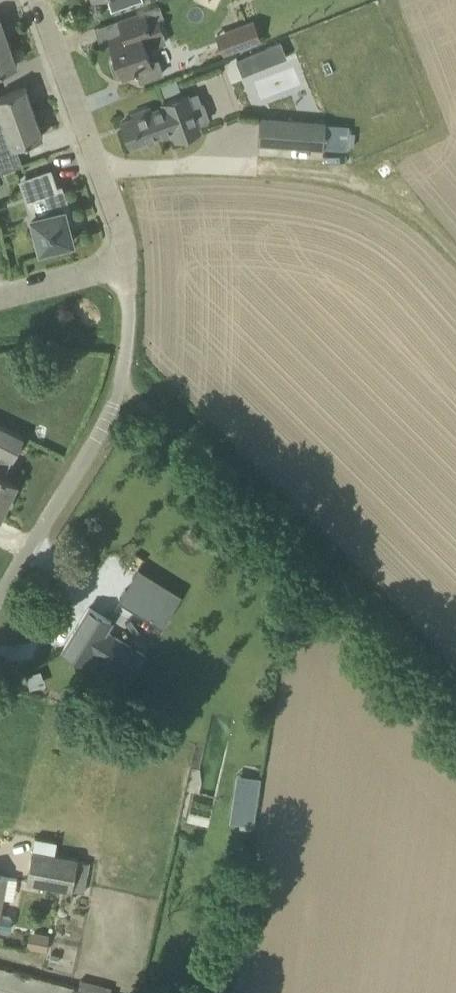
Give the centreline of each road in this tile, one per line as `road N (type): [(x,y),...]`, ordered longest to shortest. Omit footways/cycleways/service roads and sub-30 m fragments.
road 1 (track): [(455,256),(382,182),(346,166),(230,163),(130,167),(102,177)]
road 2 (residential): [(128,266),(37,0)]
road 3 (unclassified): [(0,600),(109,415),(120,377)]
road 4 (residential): [(0,298),(128,266)]

